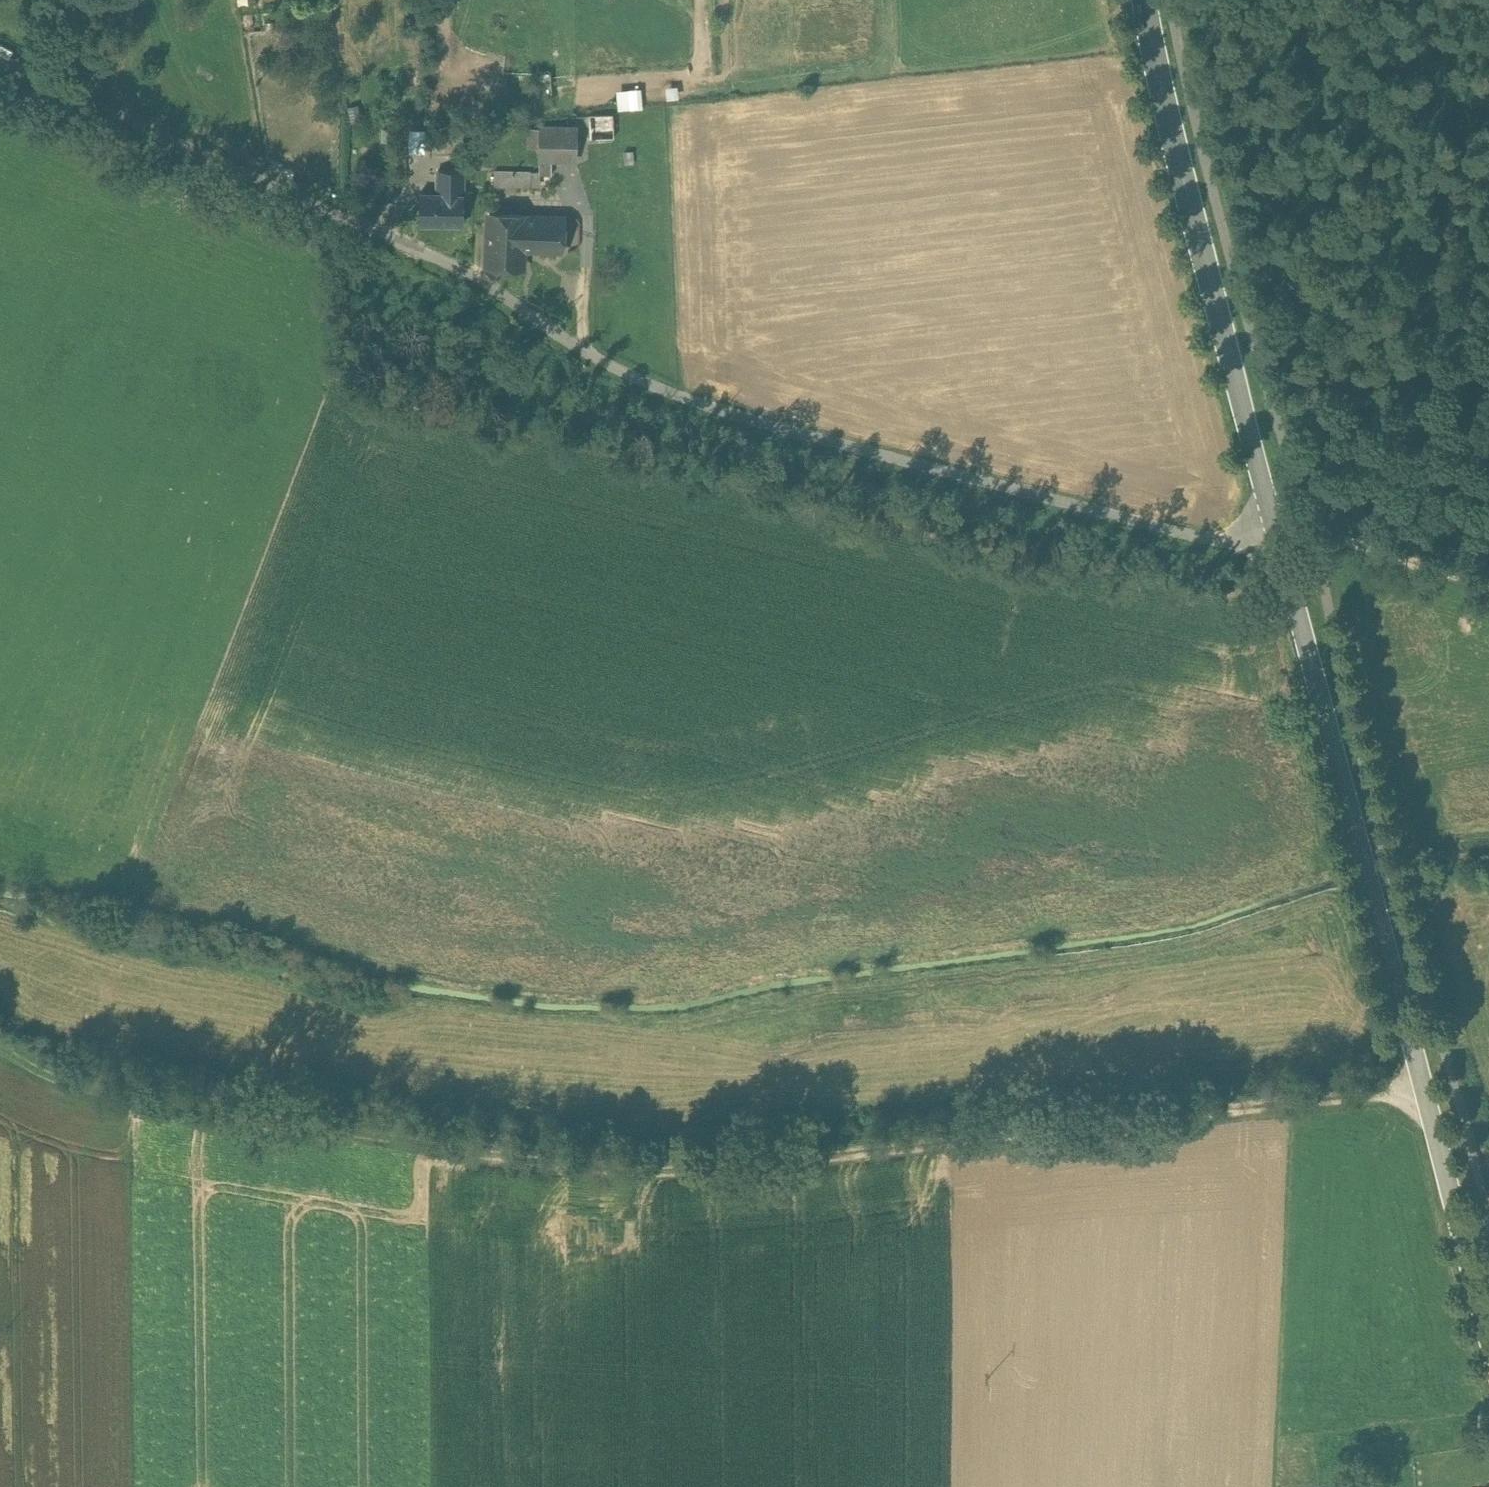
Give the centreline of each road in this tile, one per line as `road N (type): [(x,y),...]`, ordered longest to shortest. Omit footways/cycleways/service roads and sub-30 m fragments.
road 1 (track): [(1311,529),(1205,534),(695,402),(599,353),(482,272),(0,61)]
road 2 (tertiary): [(1151,0),(1160,70),(1266,532),(1488,1352)]
road 3 (track): [(1420,1097),(1397,1092),(821,1166),(535,1173),(422,1155)]
road 4 (track): [(1488,576),(1311,529)]
road 5 (track): [(592,349),(608,246),(594,210)]

